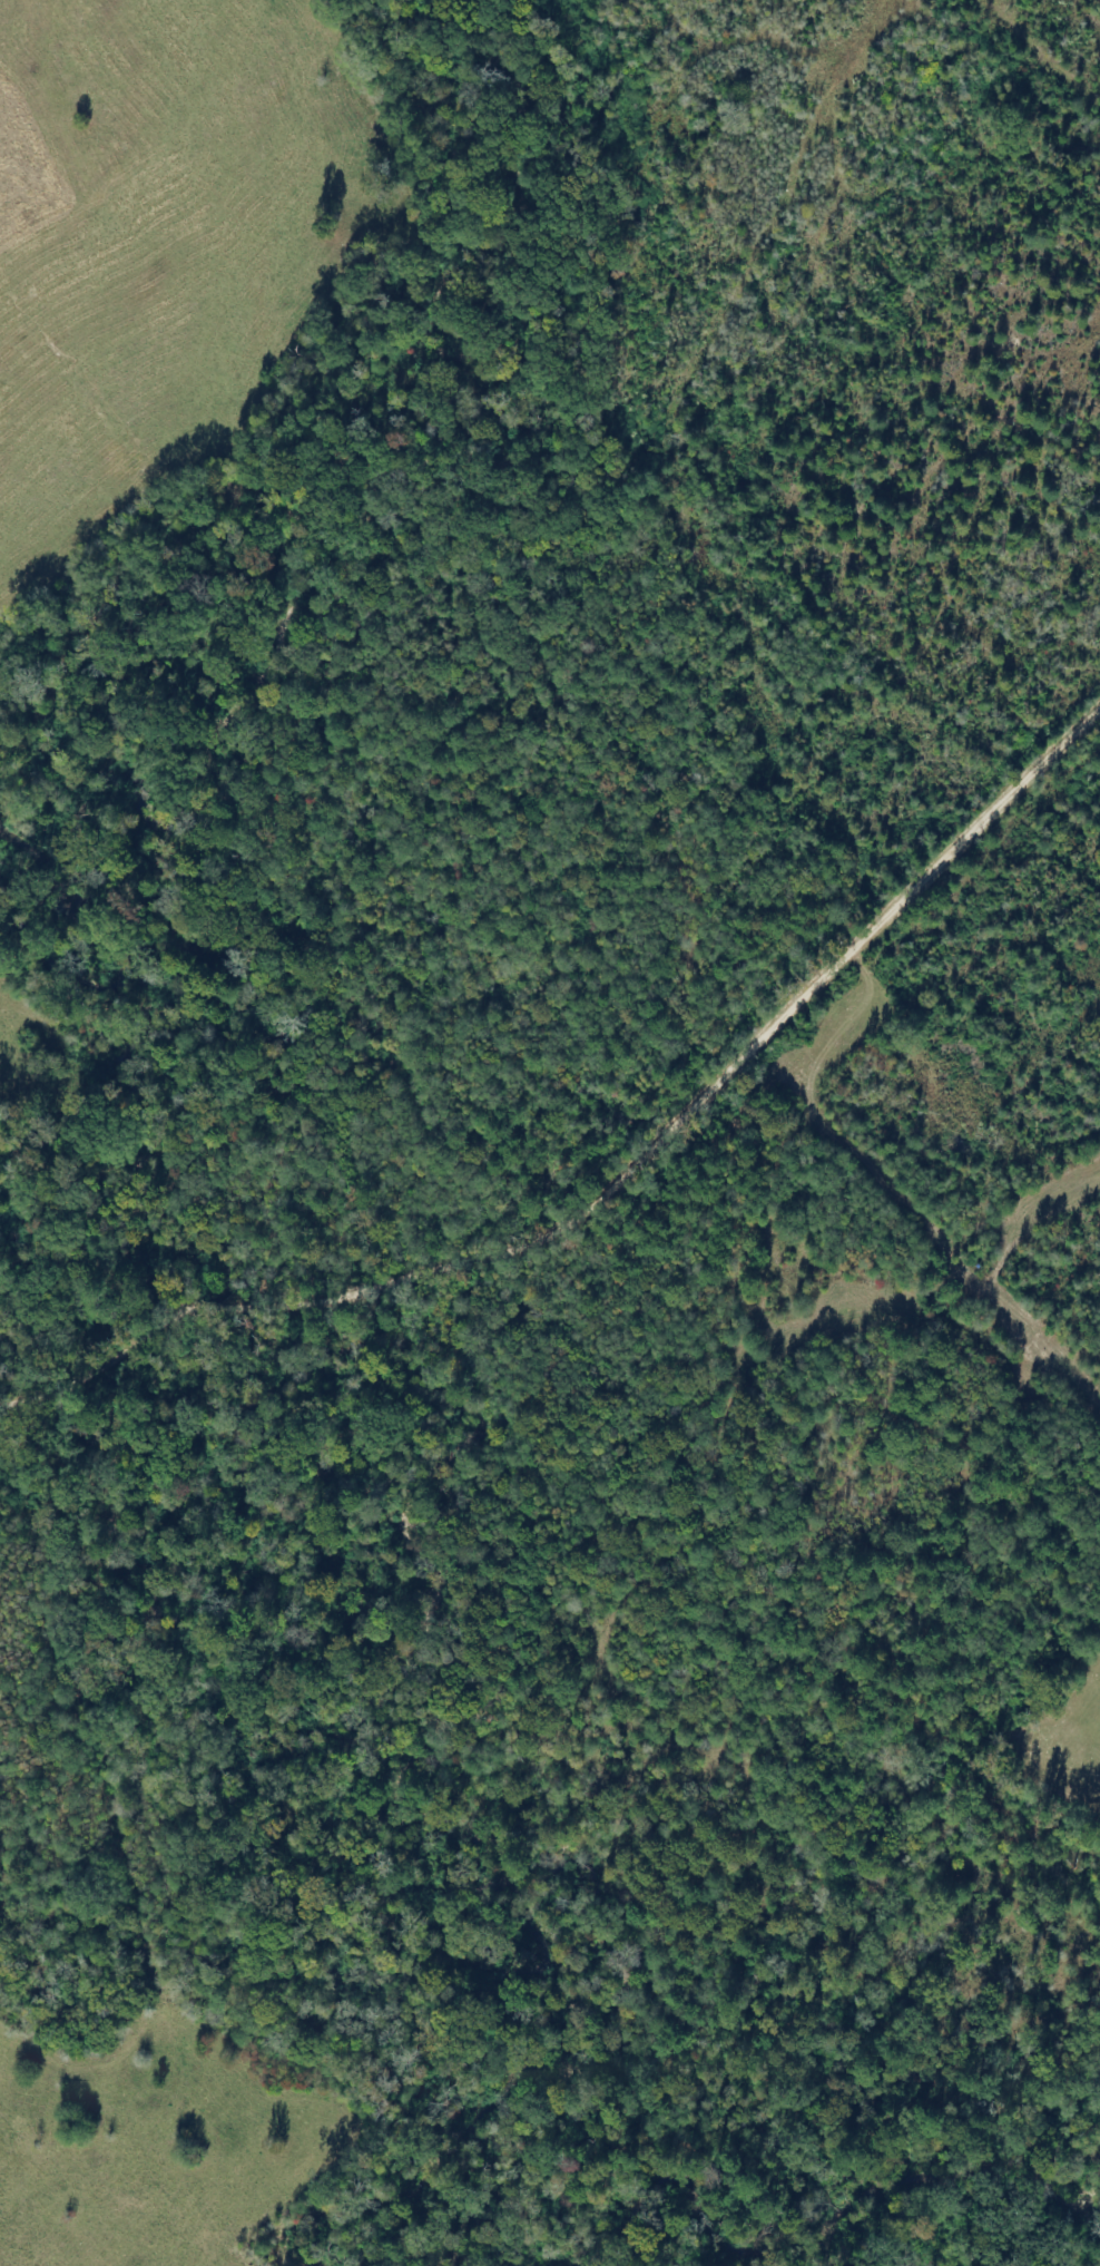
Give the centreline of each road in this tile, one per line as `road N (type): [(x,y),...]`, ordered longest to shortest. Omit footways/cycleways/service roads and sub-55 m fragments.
road 1 (residential): [(0,1407),(53,1391),(185,1315),(223,1302),(284,1309),(343,1300),(567,1230),(1099,708)]

